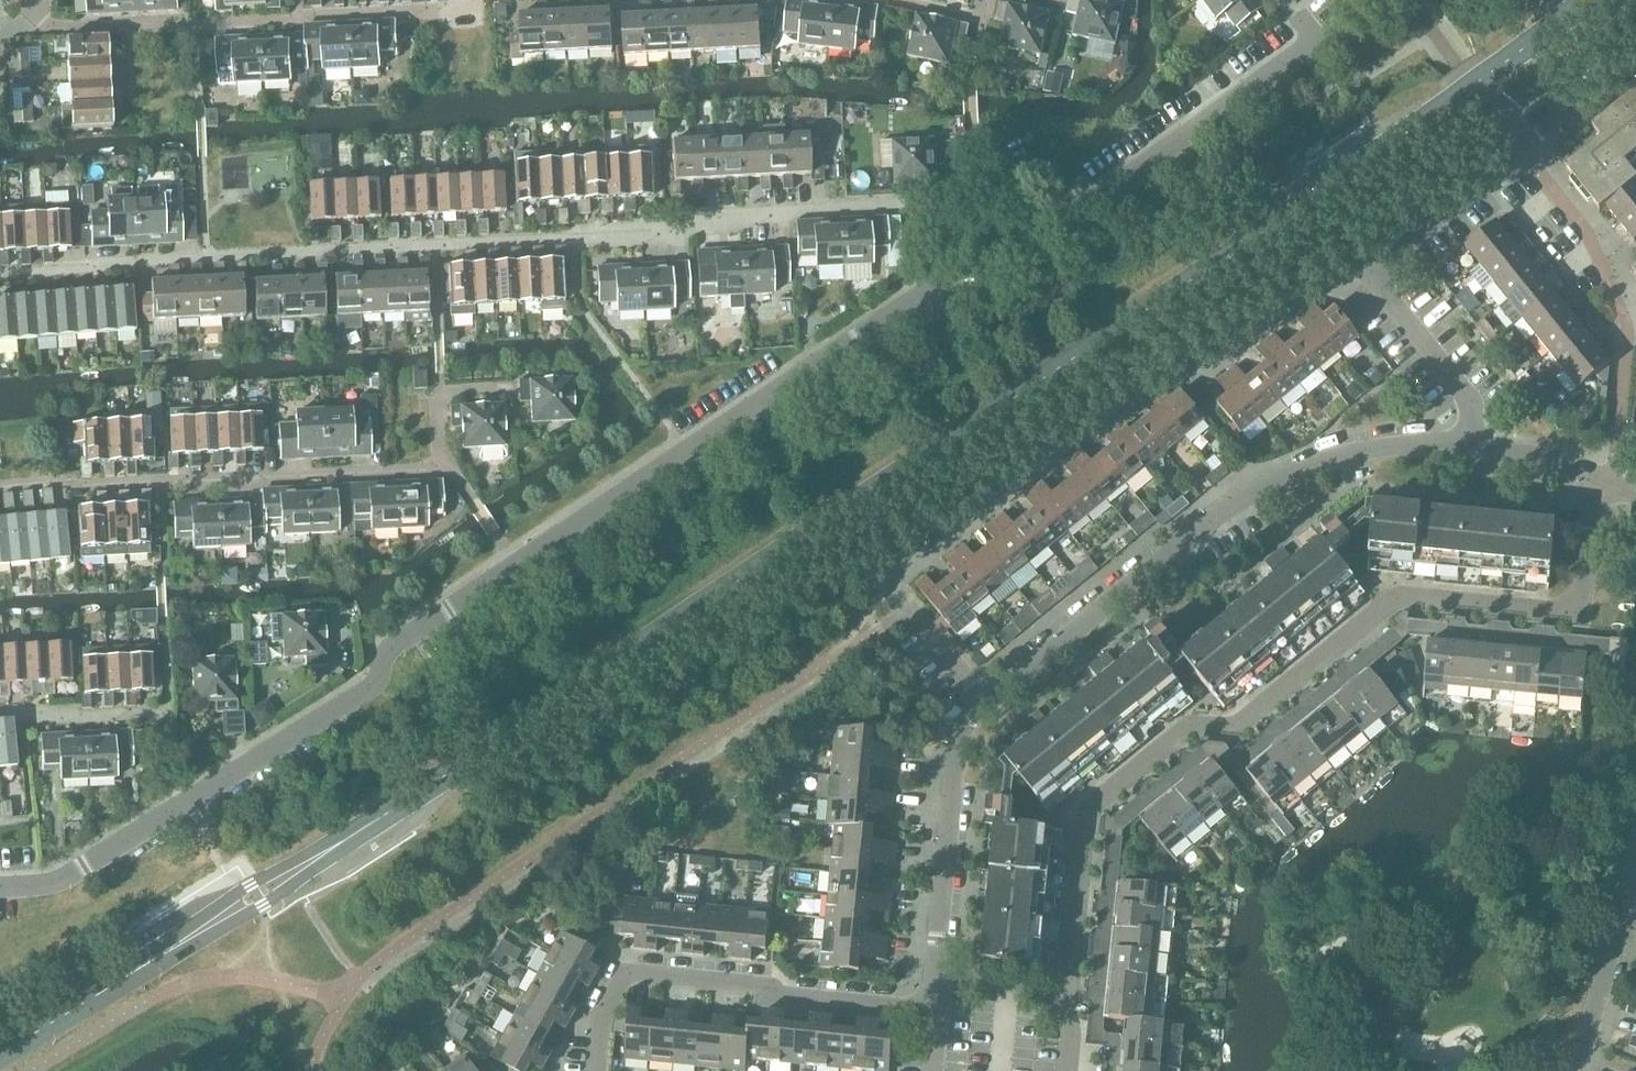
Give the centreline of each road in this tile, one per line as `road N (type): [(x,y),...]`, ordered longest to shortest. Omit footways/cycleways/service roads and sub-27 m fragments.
road 1 (secondary): [(0,1055),(229,919),(1482,82),(1587,0)]
road 2 (residential): [(948,280),(915,221),(897,210),(0,274)]
road 3 (unclassified): [(186,808),(382,681),(398,635),(682,444),(948,280)]
road 4 (residential): [(1072,989),(1086,825),(1102,800),(1189,729),(1231,729),(1385,605),(1413,598),(1579,615),(1588,510),(1608,480)]
road 5 (residential): [(983,707),(889,584),(1171,373),(1220,362),(1313,285),(1370,269)]
road 6 (unclassified): [(1472,444),(1362,448),(1274,482),(1217,513),(983,707)]
road 7 (residential): [(0,489),(446,461)]
road 8 (residential): [(464,0),(443,9),(40,21)]
road 9 (residential): [(595,1070),(629,972),(940,1006)]
road 10 (residential): [(1370,269),(1635,57)]
road 11 (unclassified): [(1034,224),(1099,198),(1317,41)]
road 12 (residential): [(1034,224),(971,124),(969,82),(981,14),(910,0)]
road 13 (unclassified): [(941,974),(961,738),(983,707)]
road 14 (residential): [(0,715),(170,710),(173,775),(186,808)]
road 15 (residential): [(1472,444),(1470,396),(1370,269)]
road 16 (residential): [(1563,1070),(1584,1053),(1635,882)]
road 17 (unclassified): [(0,884),(58,881),(186,808)]
road 18 (unclassified): [(1608,480),(1472,444)]
road 19 (residential): [(1072,989),(941,974)]

